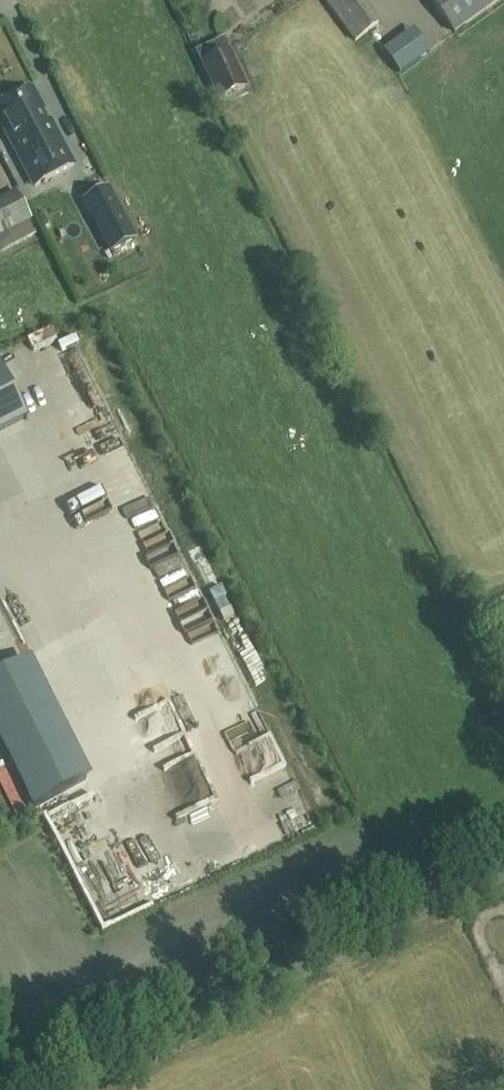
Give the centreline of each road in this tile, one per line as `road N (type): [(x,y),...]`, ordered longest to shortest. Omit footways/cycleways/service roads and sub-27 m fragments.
road 1 (unclassified): [(503,870),(42,1089)]

